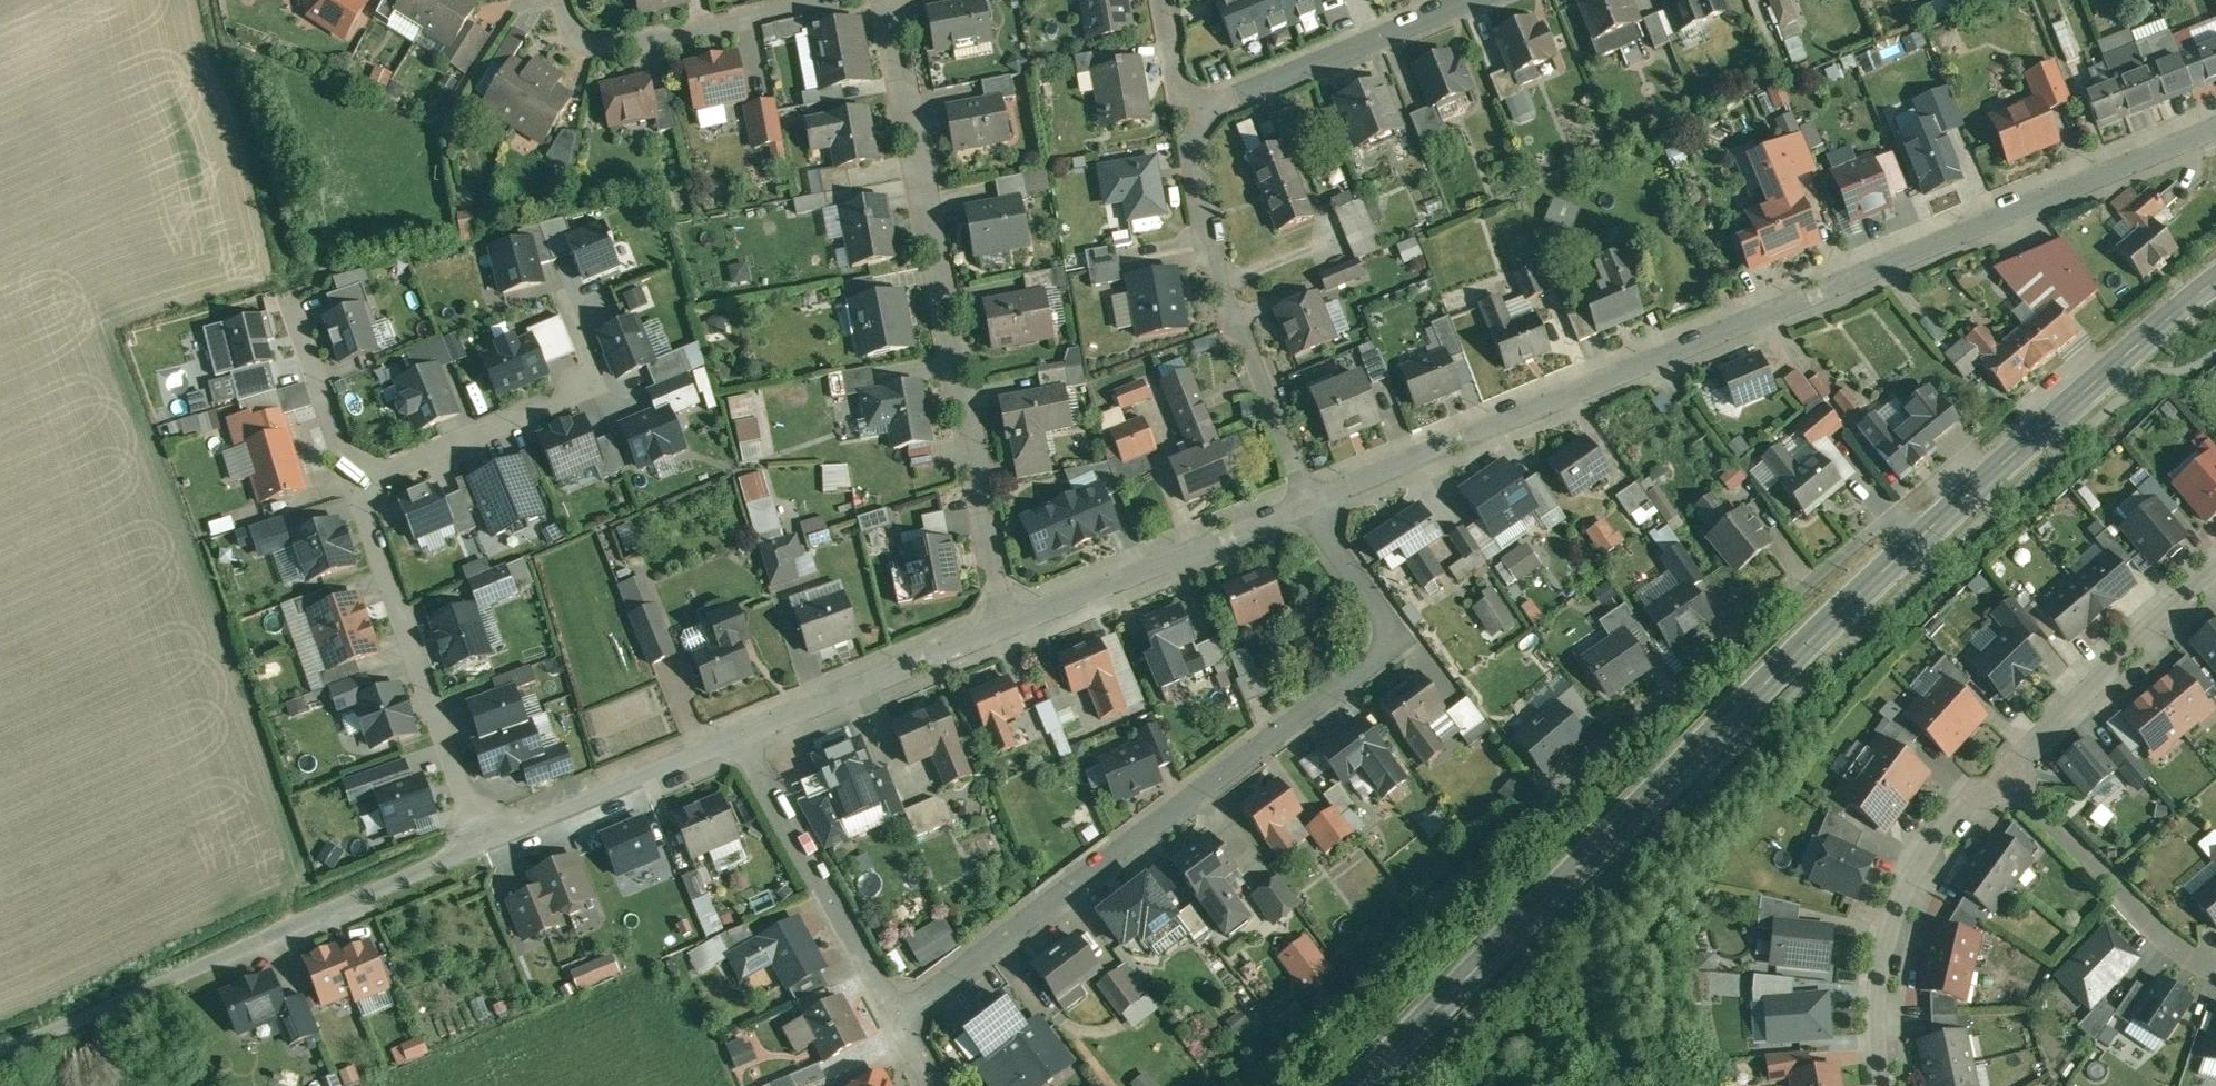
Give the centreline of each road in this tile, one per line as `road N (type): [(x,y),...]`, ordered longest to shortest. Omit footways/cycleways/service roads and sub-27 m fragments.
road 1 (tertiary): [(1369,1085),(1815,640),(2215,287)]
road 2 (residential): [(2215,126),(1311,500)]
road 3 (residential): [(1311,500),(1393,648),(900,1016)]
road 4 (residential): [(884,0),(1011,630)]
road 5 (residential): [(1311,500),(1234,312),(1187,115)]
road 6 (residential): [(360,489),(481,847)]
road 7 (residential): [(1886,1085),(1879,1052),(1884,964),(1909,887),(1999,772)]
road 8 (residential): [(481,847),(179,983)]
road 9 (residential): [(1311,500),(1011,630)]
road 10 (residential): [(900,1016),(747,743)]
road 11 (residential): [(1470,0),(1187,115)]
road 12 (residential): [(562,0),(573,32),(604,49),(824,0)]
road 13 (residential): [(1999,772),(2159,932),(2213,968)]
road 14 (residential): [(1999,772),(2215,580)]
road 15 (residential): [(1011,630),(747,743)]
road 16 (residential): [(747,743),(481,847)]
road 17 (residential): [(584,391),(360,489)]
road 18 (residential): [(290,298),(360,489)]
road 19 (unclassified): [(0,1062),(179,983)]

